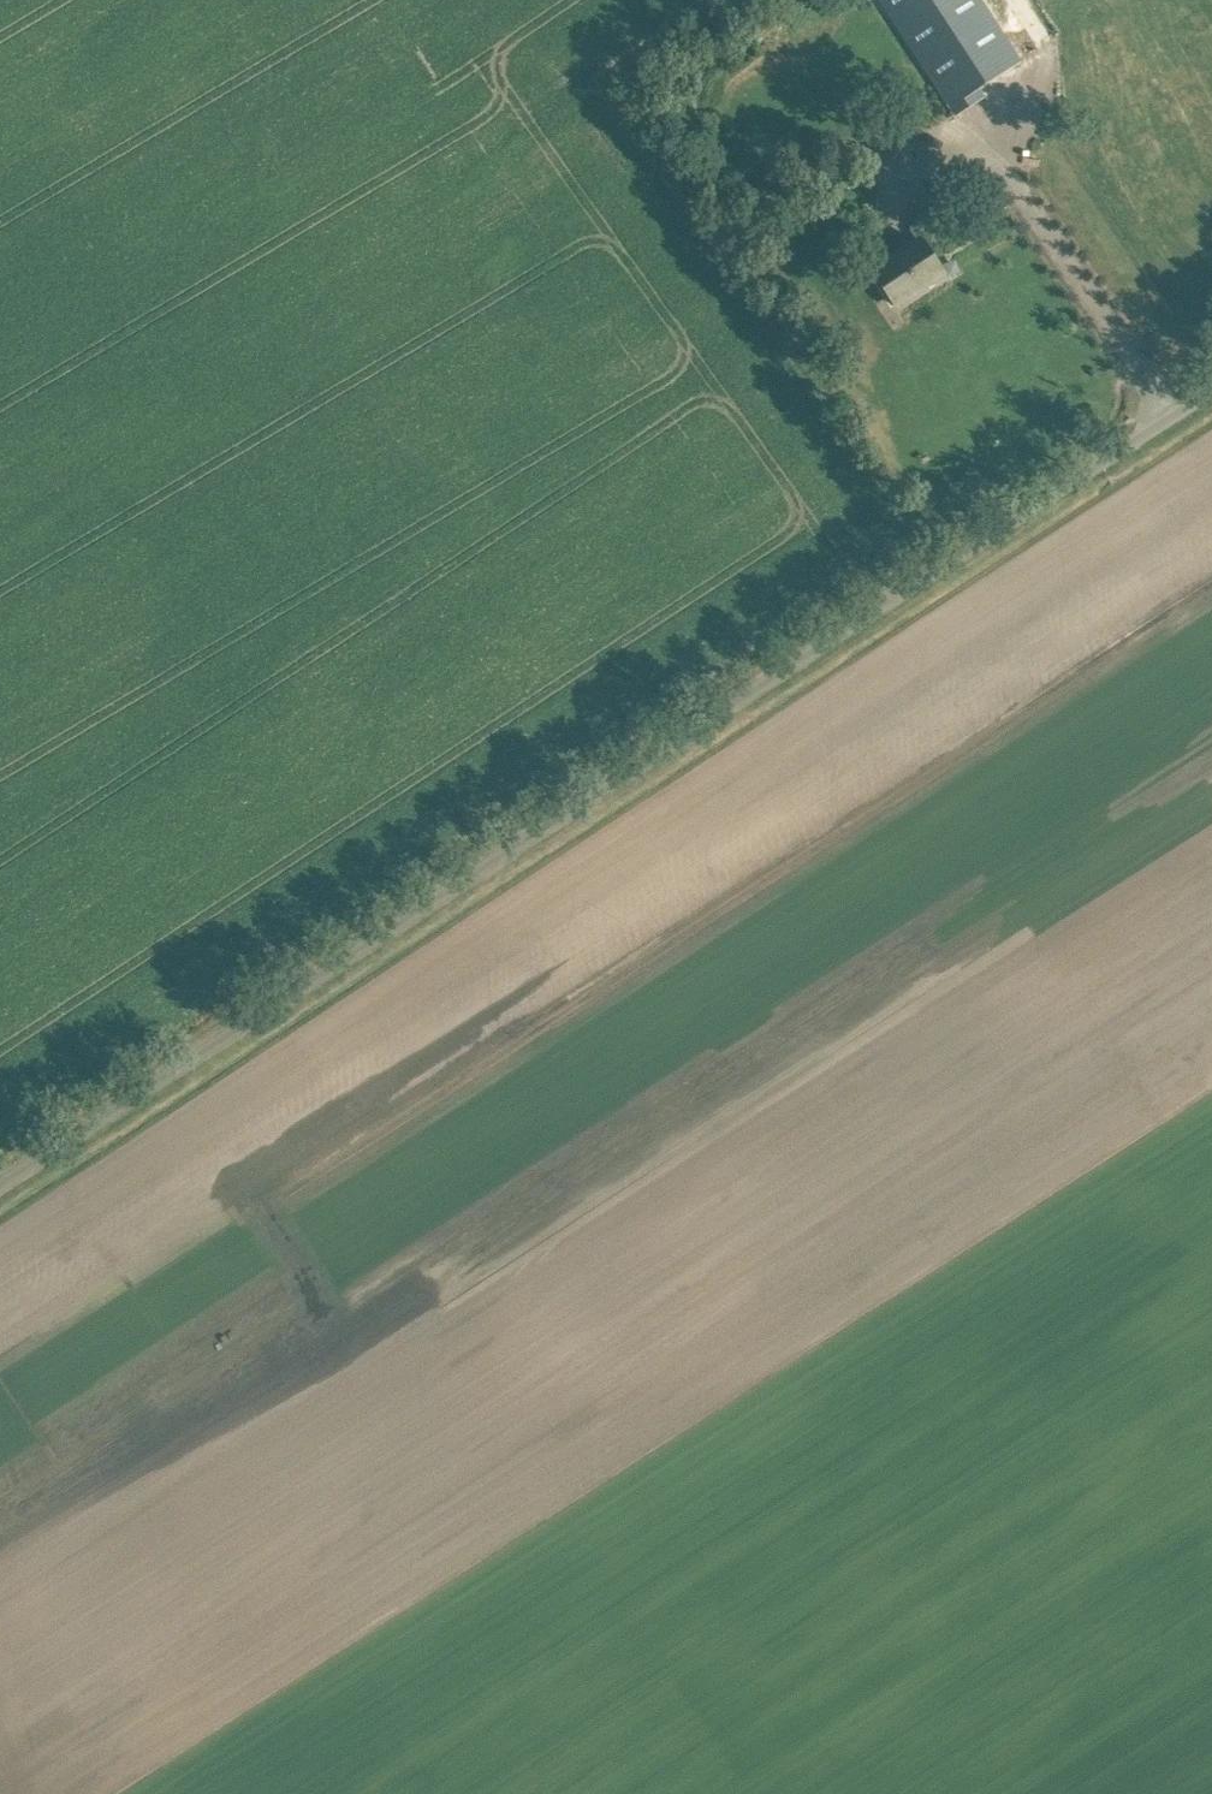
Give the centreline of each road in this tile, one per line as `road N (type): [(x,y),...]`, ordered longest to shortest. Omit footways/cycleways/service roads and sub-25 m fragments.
road 1 (unclassified): [(0,1184),(1211,385)]

